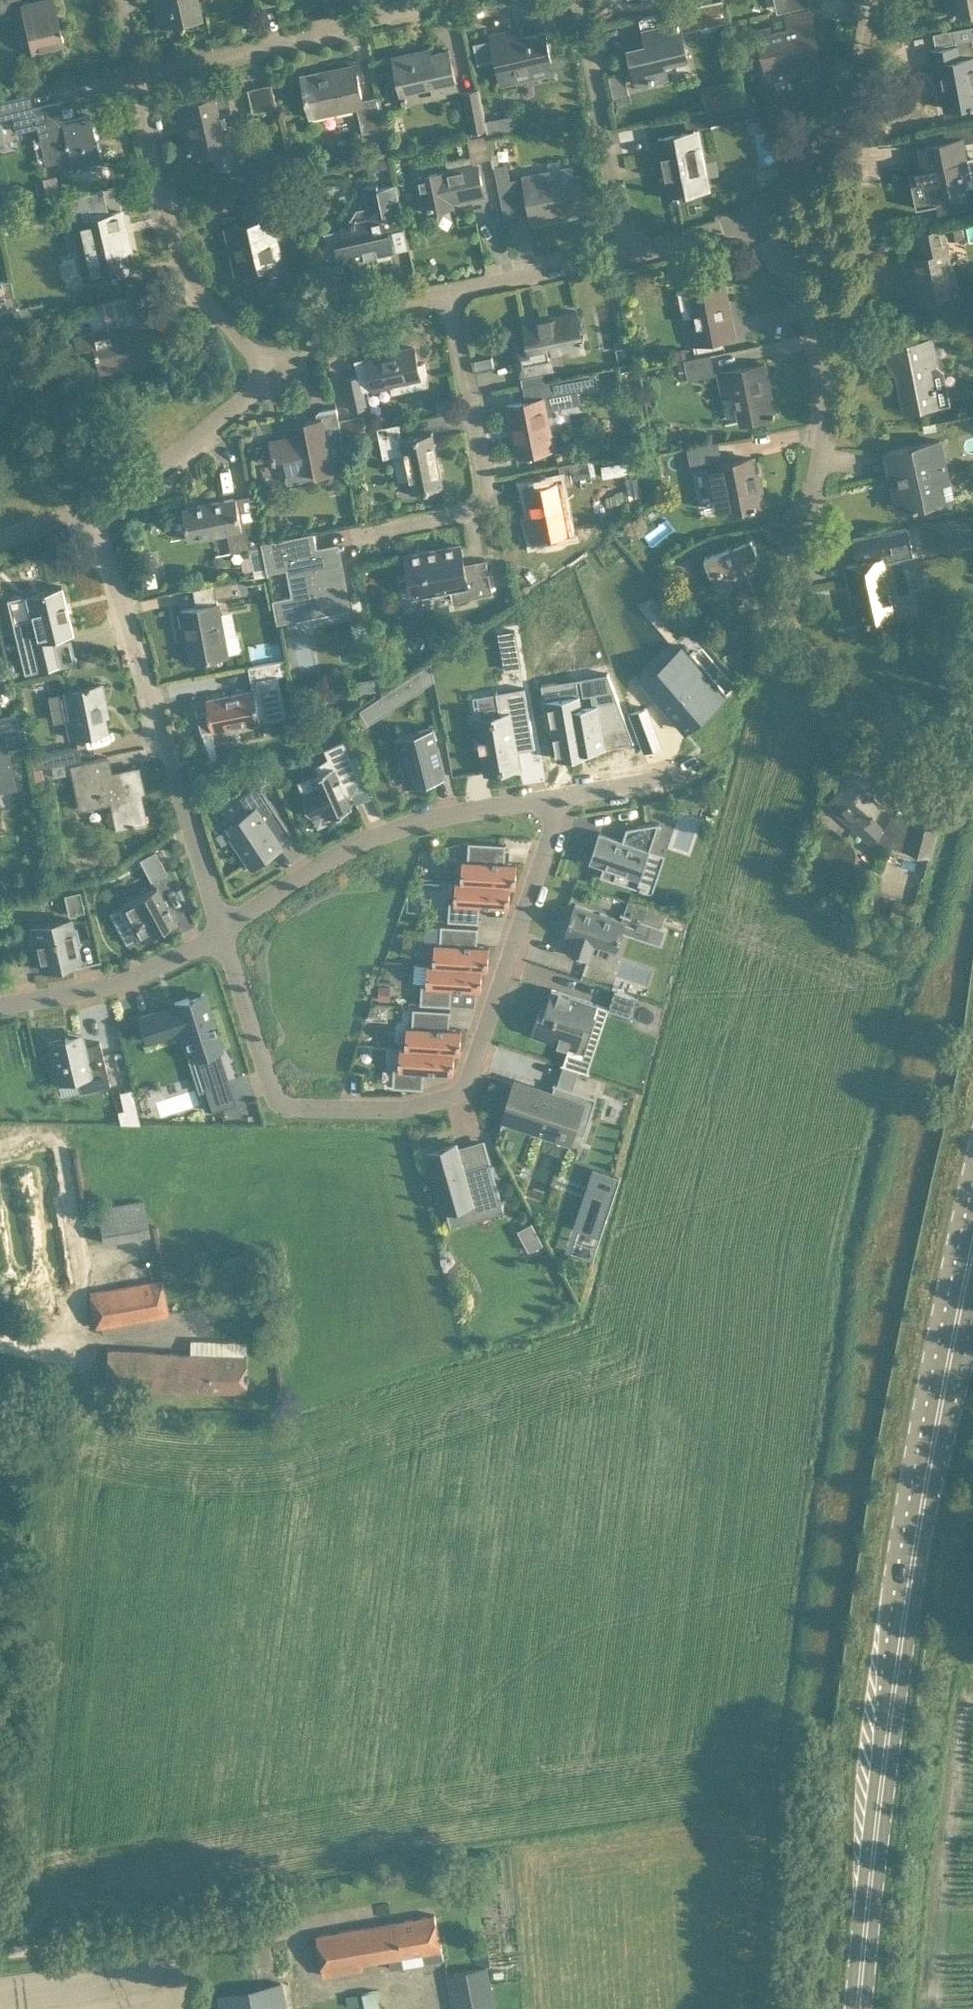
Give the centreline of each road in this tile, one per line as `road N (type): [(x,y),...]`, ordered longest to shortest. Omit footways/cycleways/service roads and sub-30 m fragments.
road 1 (primary): [(857,2008),(902,1604),(972,1268)]
road 2 (residential): [(562,795),(463,1096),(427,1109),(291,1110),(274,1099),(224,930)]
road 3 (residential): [(224,930),(88,508)]
road 4 (residential): [(791,626),(825,412),(821,354),(807,307),(747,216)]
road 5 (residential): [(224,930),(357,843),(475,808),(562,795)]
road 6 (residential): [(359,535),(465,514),(482,497),(452,291)]
road 7 (residential): [(275,371),(193,287),(169,226),(137,77)]
road 8 (unclassified): [(0,1952),(208,1914),(301,1908)]
road 9 (residential): [(137,77),(397,11),(409,0)]
road 10 (residential): [(747,216),(832,139),(863,80),(877,0)]
road 11 (residential): [(631,254),(570,0)]
road 12 (residential): [(0,1003),(103,986),(224,930)]
road 13 (residential): [(88,508),(202,434),(275,371)]
road 14 (residential): [(275,371),(336,326),(393,302),(452,291)]
road 15 (residential): [(452,291),(631,254)]
road 16 (residential): [(562,795),(693,769)]
road 17 (residential): [(631,254),(747,216)]

